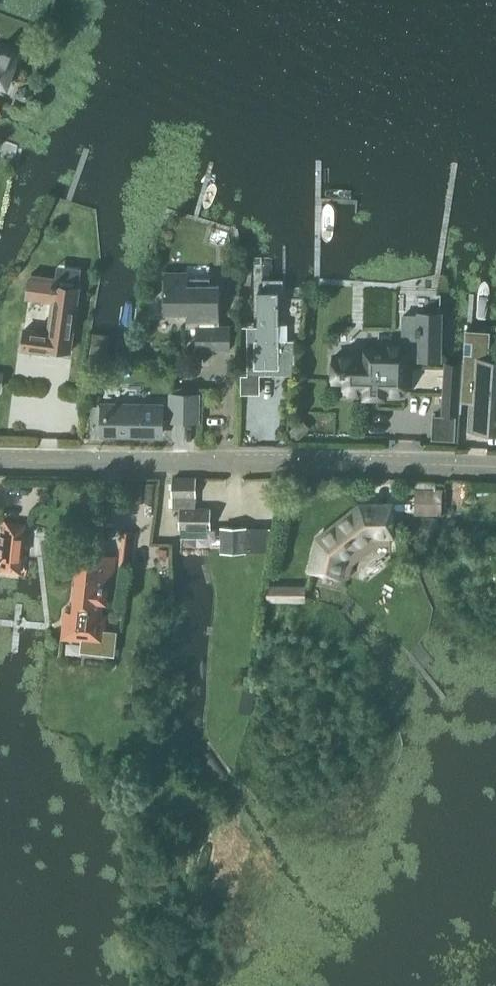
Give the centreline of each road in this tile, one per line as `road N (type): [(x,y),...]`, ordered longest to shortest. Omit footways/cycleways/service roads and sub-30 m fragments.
road 1 (tertiary): [(0,459),(495,470)]

